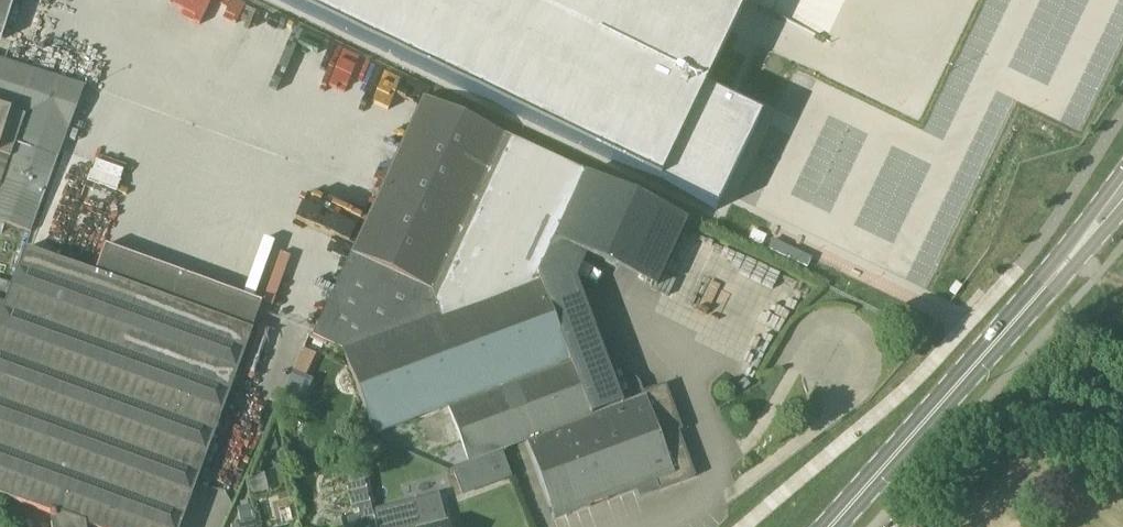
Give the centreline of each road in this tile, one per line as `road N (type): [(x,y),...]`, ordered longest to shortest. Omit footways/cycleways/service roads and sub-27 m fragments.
road 1 (secondary): [(829,526),(1071,257)]

